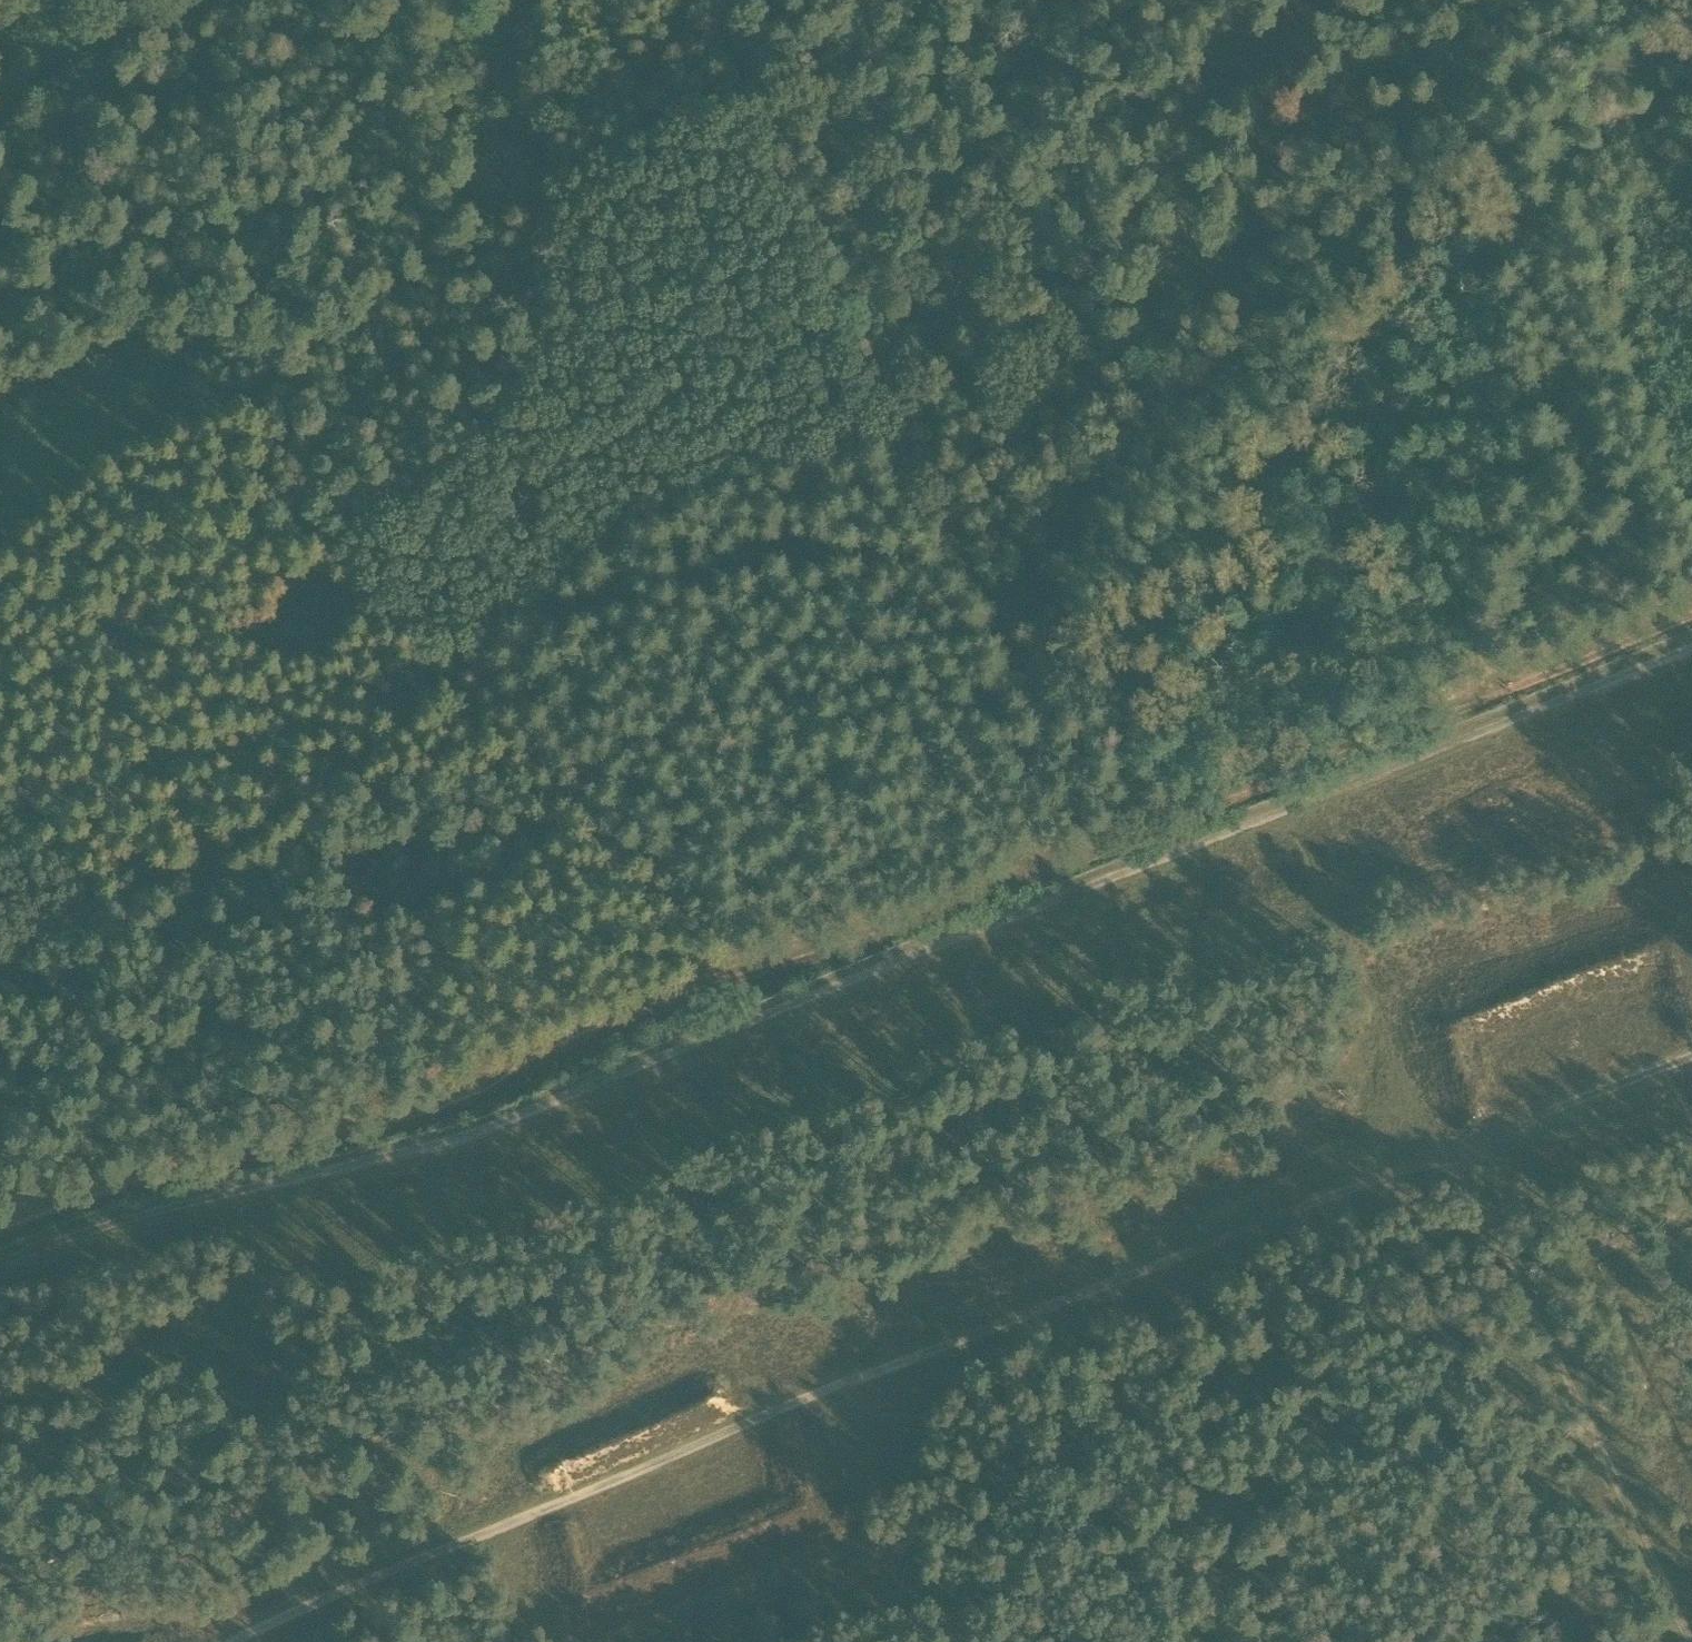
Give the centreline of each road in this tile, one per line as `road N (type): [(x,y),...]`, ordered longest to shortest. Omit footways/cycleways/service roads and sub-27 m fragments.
road 1 (track): [(0,1264),(108,1223),(454,1141),(1691,648)]
road 2 (track): [(1691,619),(1094,856),(668,1001),(447,1109),(95,1197),(0,1233)]
road 3 (track): [(1465,1157),(904,1362),(243,1641)]
road 4 (track): [(724,0),(1094,856)]
road 5 (track): [(757,77),(501,224),(201,416)]
road 6 (track): [(1680,1641),(1465,1157)]
road 7 (track): [(1691,7),(1508,144),(1495,163),(1481,221),(1478,382)]
road 8 (track): [(1494,697),(1472,596),(1478,382)]
road 9 (track): [(1465,1157),(1691,1060)]

